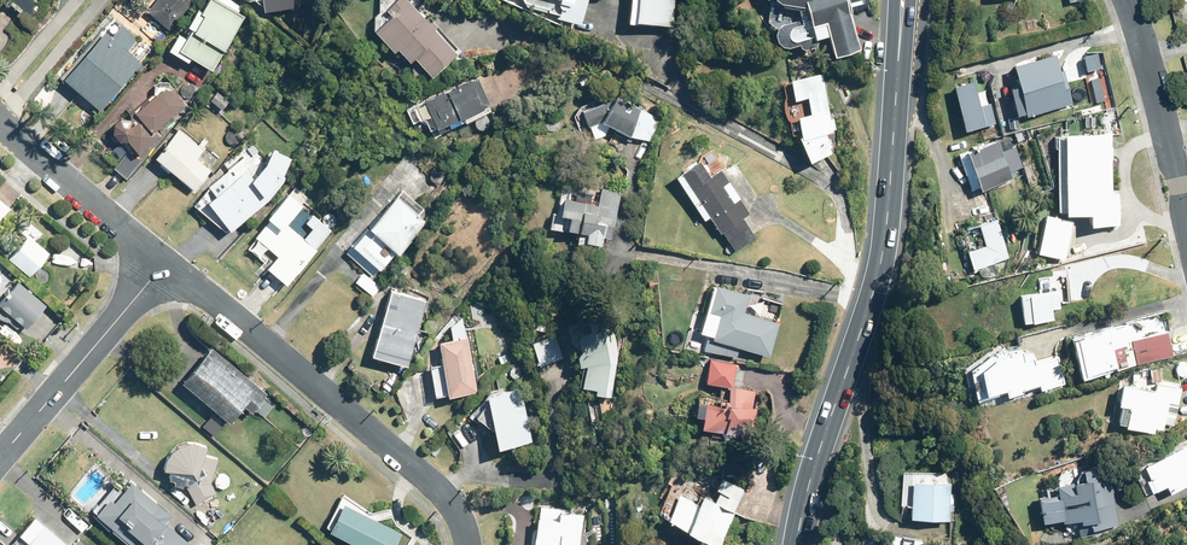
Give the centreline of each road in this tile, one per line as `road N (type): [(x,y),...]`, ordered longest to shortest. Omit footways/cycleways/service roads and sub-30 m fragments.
road 1 (primary): [(796,544),(883,252),(901,0)]
road 2 (residential): [(165,264),(439,487),(466,544)]
road 3 (residential): [(165,264),(0,458)]
road 4 (residential): [(1186,217),(1126,0)]
road 5 (residential): [(0,127),(165,264)]

